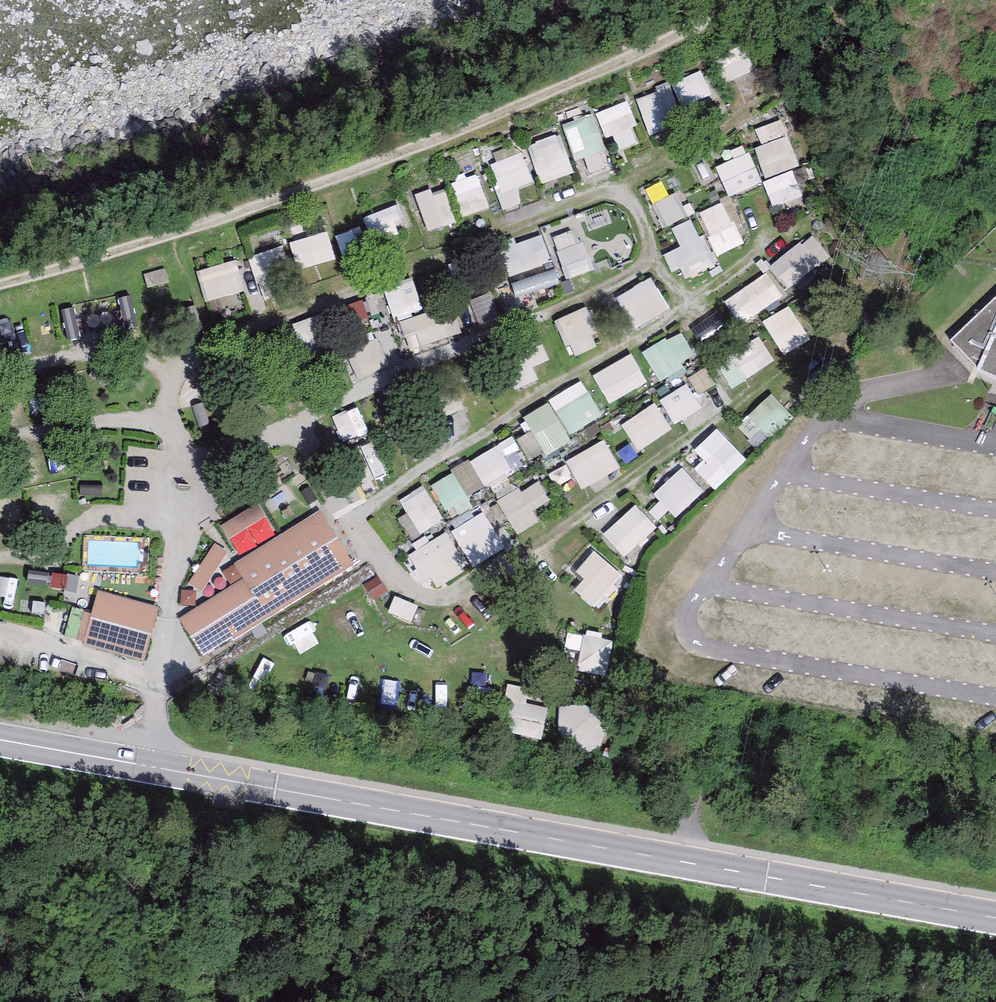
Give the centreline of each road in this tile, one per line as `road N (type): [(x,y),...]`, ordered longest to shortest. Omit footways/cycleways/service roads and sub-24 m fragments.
road 1 (tertiary): [(995,919),(0,740)]
road 2 (track): [(0,279),(200,230),(624,65),(753,0)]

